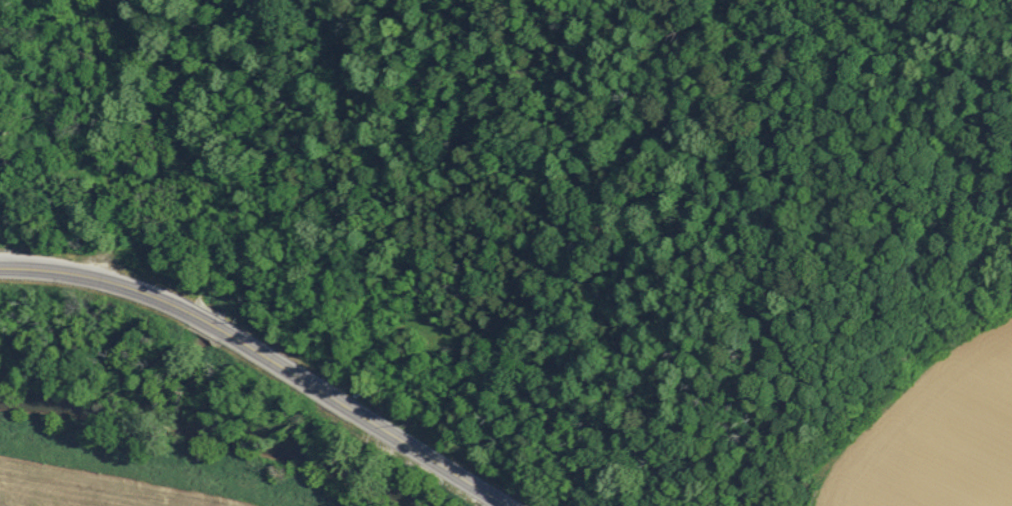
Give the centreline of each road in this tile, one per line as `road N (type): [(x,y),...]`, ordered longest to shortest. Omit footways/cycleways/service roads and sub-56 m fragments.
road 1 (primary): [(510,505),(233,335),(127,285),(0,267)]

